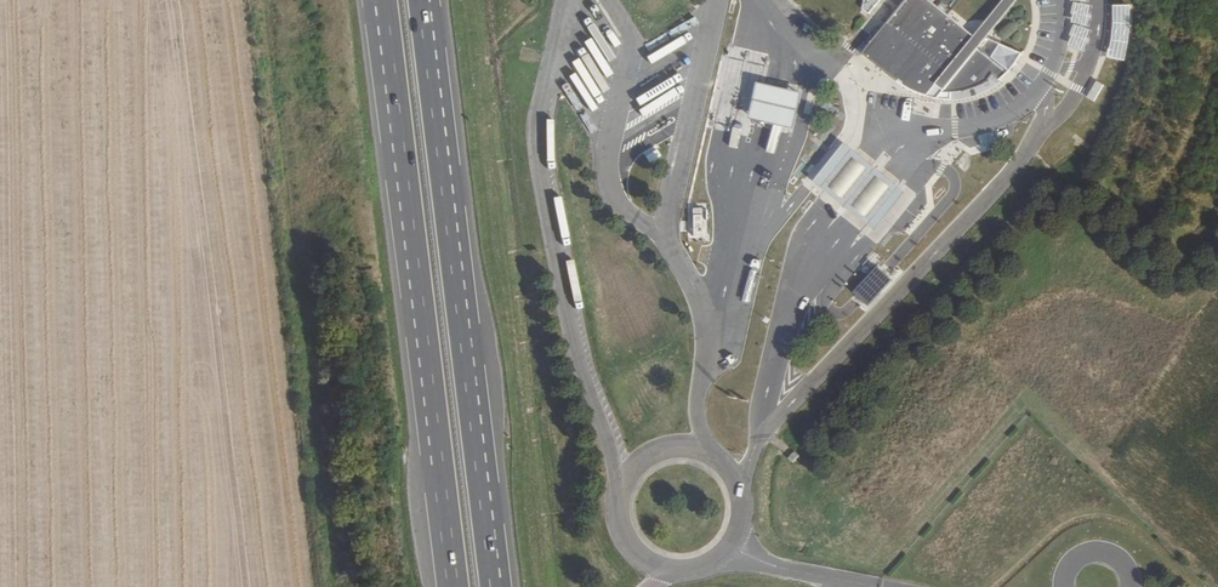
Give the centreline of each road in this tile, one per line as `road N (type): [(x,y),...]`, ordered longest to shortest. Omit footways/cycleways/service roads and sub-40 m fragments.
road 1 (motorway): [(496,586),(420,0)]
road 2 (motorway): [(411,228),(453,586)]
road 3 (motorway): [(368,0),(411,228)]
road 4 (motorway): [(385,0),(411,228)]

